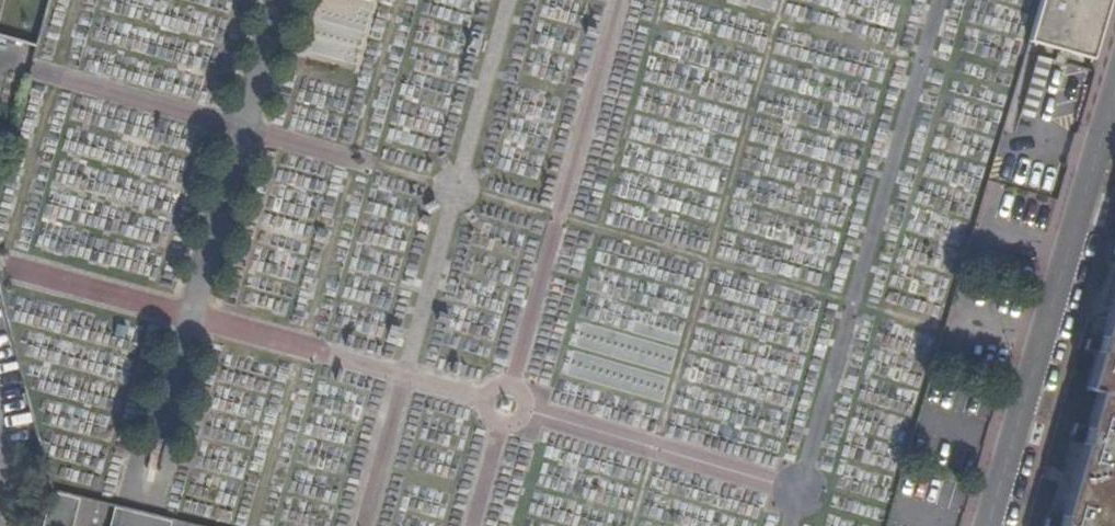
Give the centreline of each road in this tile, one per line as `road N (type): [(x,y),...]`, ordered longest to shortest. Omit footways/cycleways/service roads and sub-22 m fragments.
road 1 (residential): [(1114,97),(990,525)]

